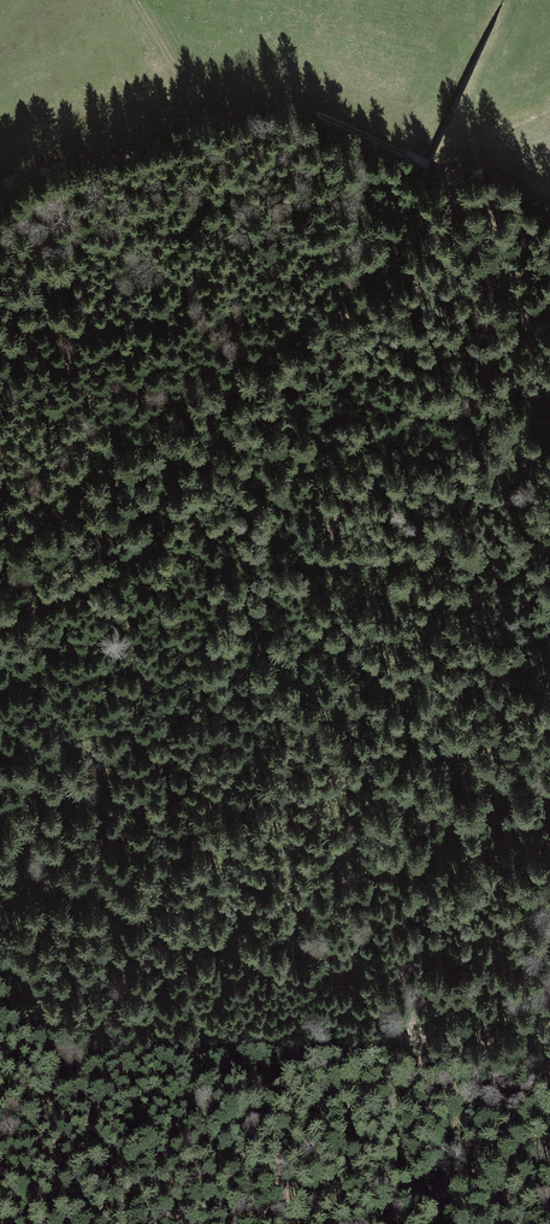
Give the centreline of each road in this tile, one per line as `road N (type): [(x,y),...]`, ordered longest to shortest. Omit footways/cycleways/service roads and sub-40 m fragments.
road 1 (track): [(549,773),(438,836),(195,947),(144,980)]
road 2 (track): [(549,199),(322,113),(236,108),(197,116)]
road 3 (track): [(197,116),(126,153),(64,162),(39,177),(0,233)]
road 4 (track): [(0,1018),(144,980)]

